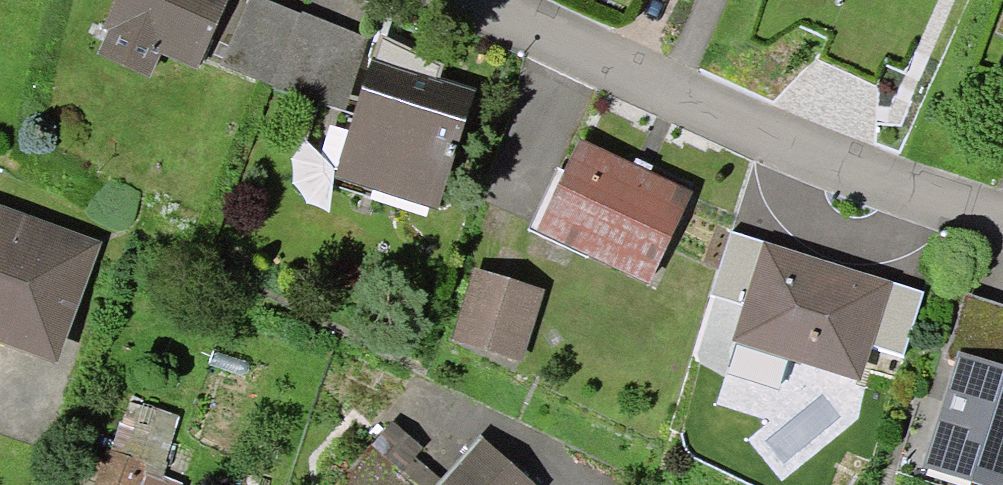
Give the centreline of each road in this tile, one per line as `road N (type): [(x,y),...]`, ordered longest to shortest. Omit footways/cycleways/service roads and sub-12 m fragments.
road 1 (residential): [(464,0),(802,155),(1002,234)]

